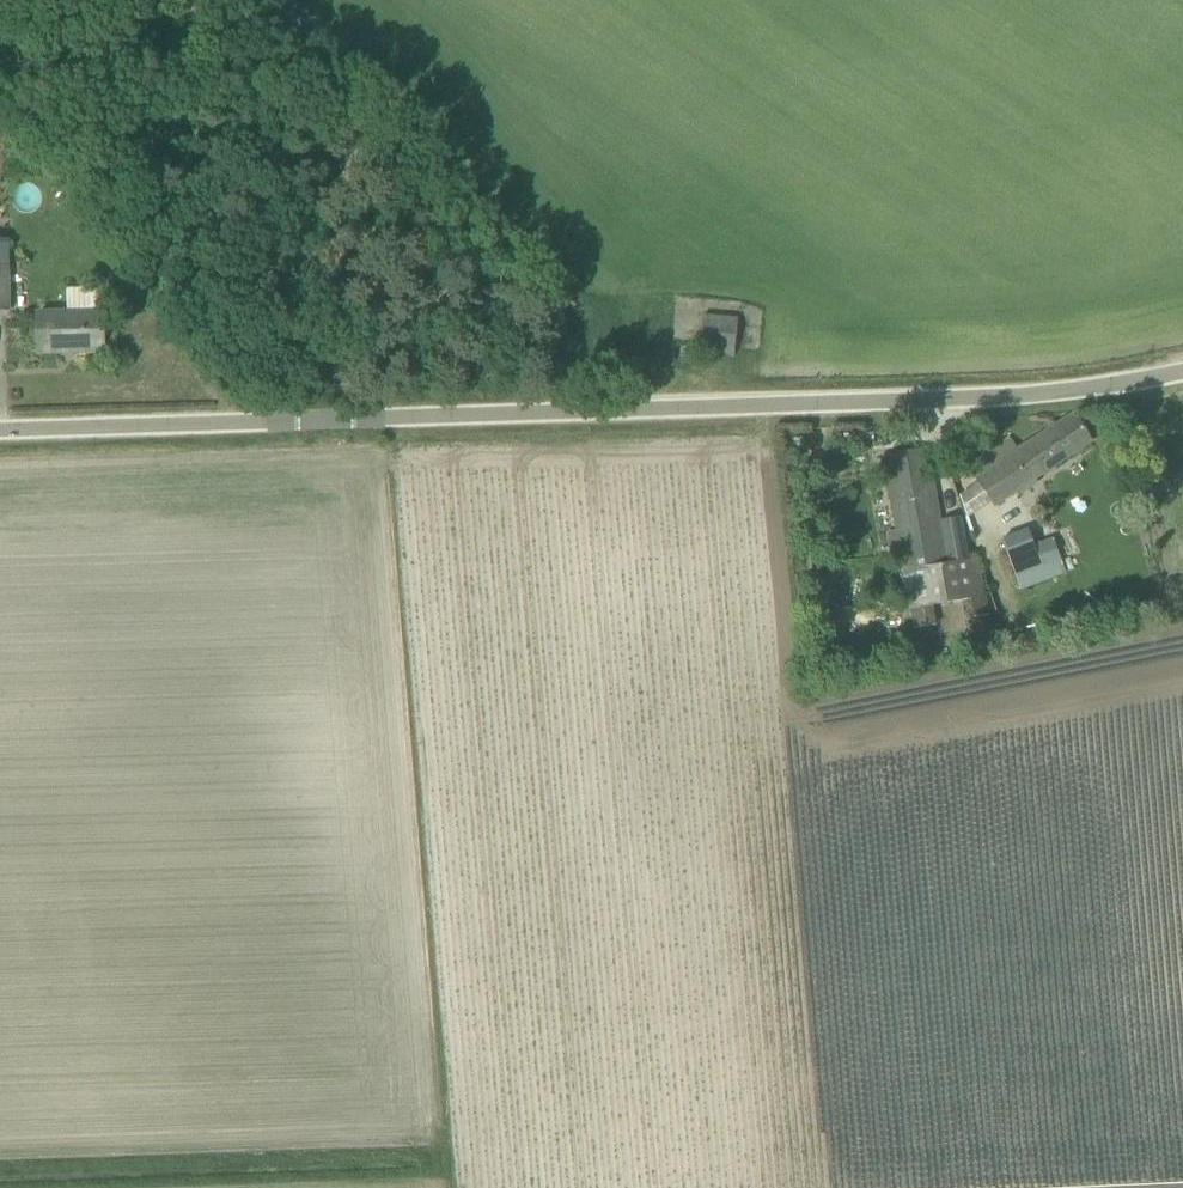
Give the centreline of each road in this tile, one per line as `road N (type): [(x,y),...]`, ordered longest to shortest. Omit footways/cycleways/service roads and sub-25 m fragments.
road 1 (unclassified): [(0,430),(916,392),(1122,369),(1182,354)]

